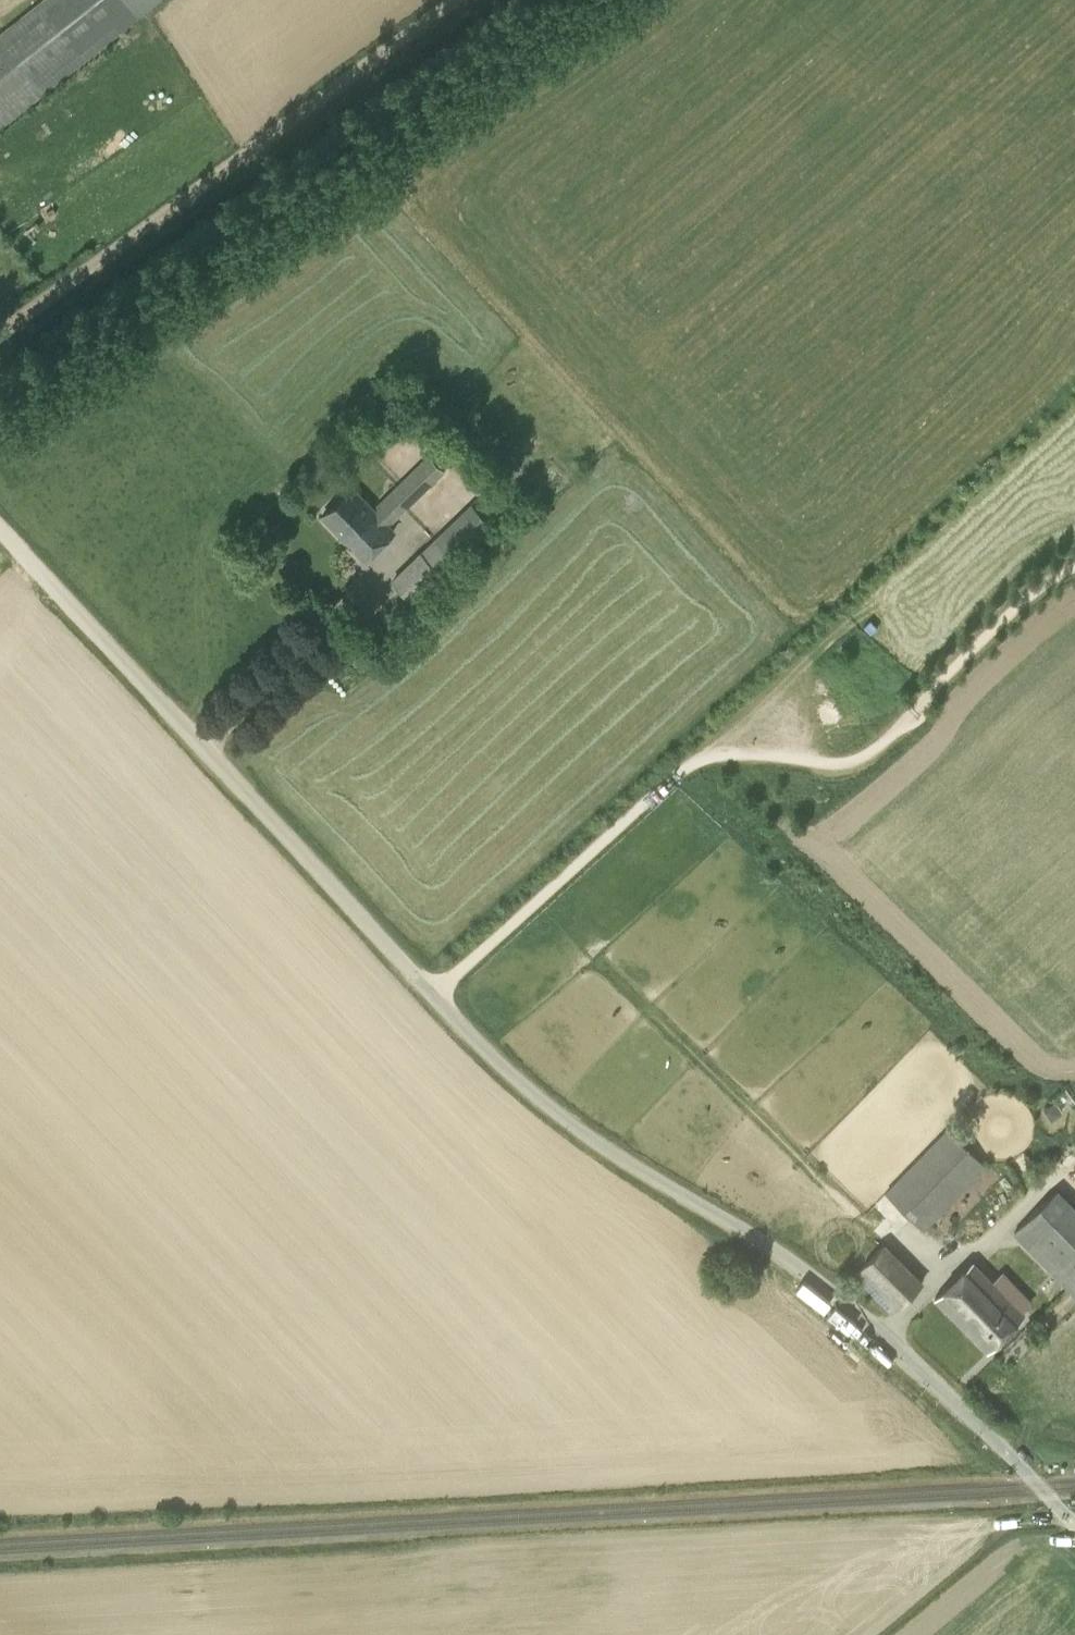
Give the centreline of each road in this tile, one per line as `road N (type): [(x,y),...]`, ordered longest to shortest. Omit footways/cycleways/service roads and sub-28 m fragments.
road 1 (unclassified): [(1074,1523),(840,1298),(601,1145),(488,1053),(0,526)]
road 2 (track): [(434,996),(674,774),(709,754),(746,752),(838,768),(870,755),(1042,583),(1074,568)]

